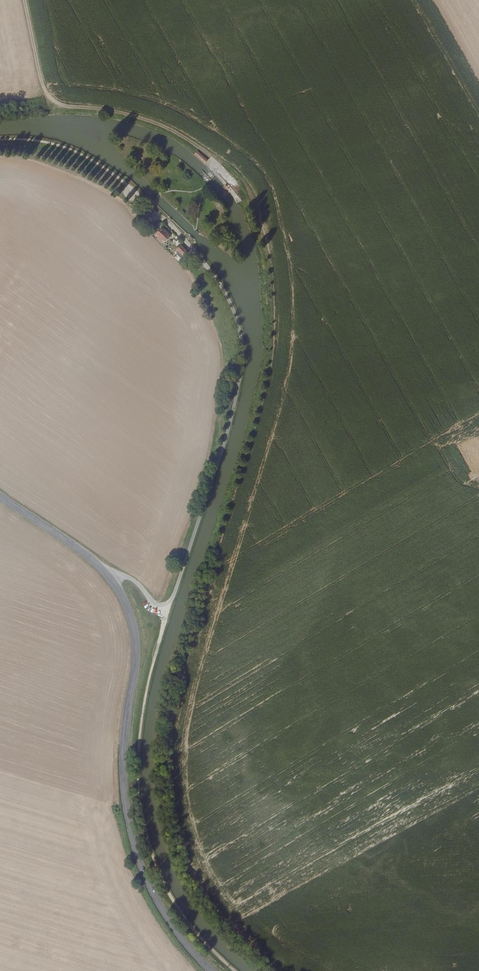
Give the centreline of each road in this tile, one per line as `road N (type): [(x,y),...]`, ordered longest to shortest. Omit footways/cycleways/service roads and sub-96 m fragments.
road 1 (tertiary): [(0,497),(73,545),(124,599),(138,643),(124,775),(131,832),(164,913),(211,970)]
road 2 (track): [(124,182),(214,270),(244,352),(224,443),(172,600)]
road 3 (track): [(231,180),(173,130),(48,96),(29,0)]

